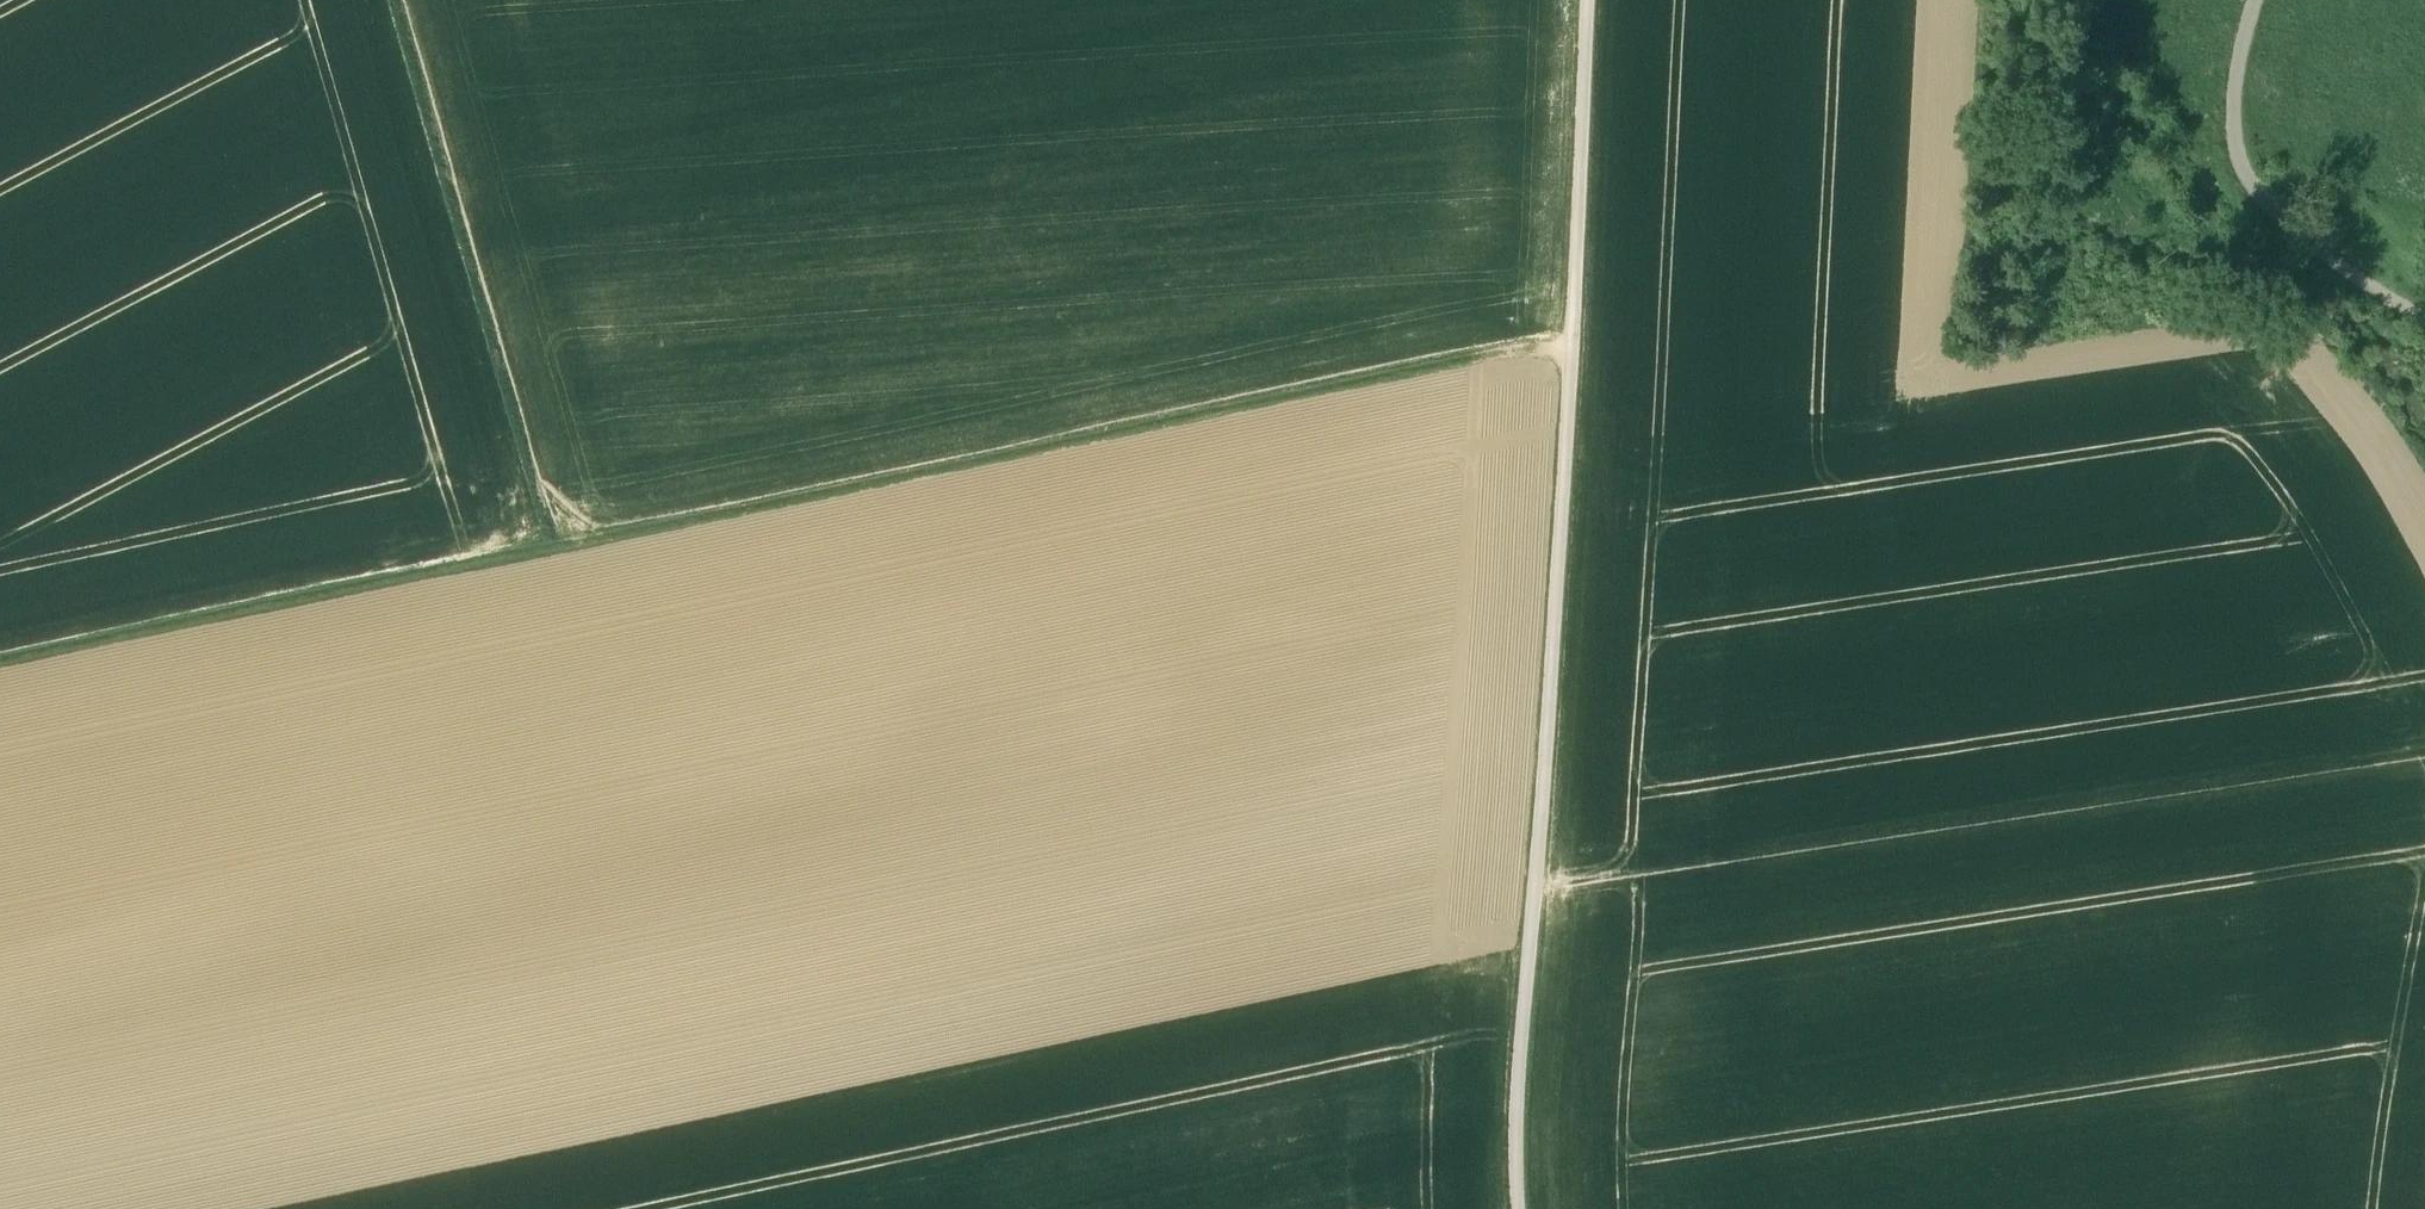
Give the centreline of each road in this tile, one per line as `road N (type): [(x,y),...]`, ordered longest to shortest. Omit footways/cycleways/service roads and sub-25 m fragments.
road 1 (track): [(0,665),(1492,352),(1573,347)]
road 2 (track): [(1521,1208),(1518,1123),(1551,711),(1588,0)]
road 3 (track): [(390,0),(548,551)]
road 4 (track): [(2246,0),(2229,101),(2229,166),(2384,296),(2424,317)]

